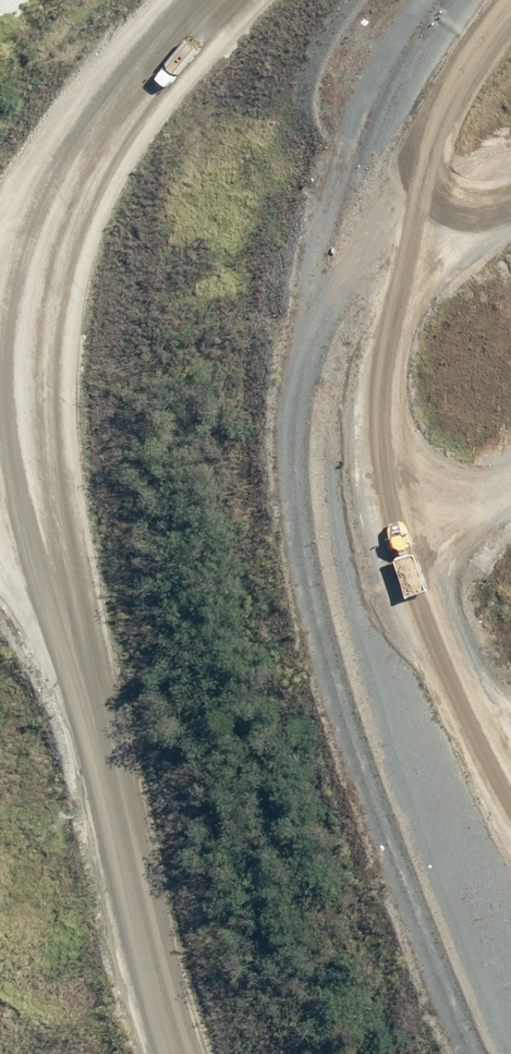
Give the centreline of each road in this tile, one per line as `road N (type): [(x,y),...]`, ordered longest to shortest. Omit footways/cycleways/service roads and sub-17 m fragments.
road 1 (unclassified): [(189,1053),(95,647),(50,278),(79,123),(194,0)]
road 2 (track): [(510,664),(465,562),(429,427),(420,273),(449,143),(510,53)]
road 3 (track): [(449,143),(385,262),(335,413)]

